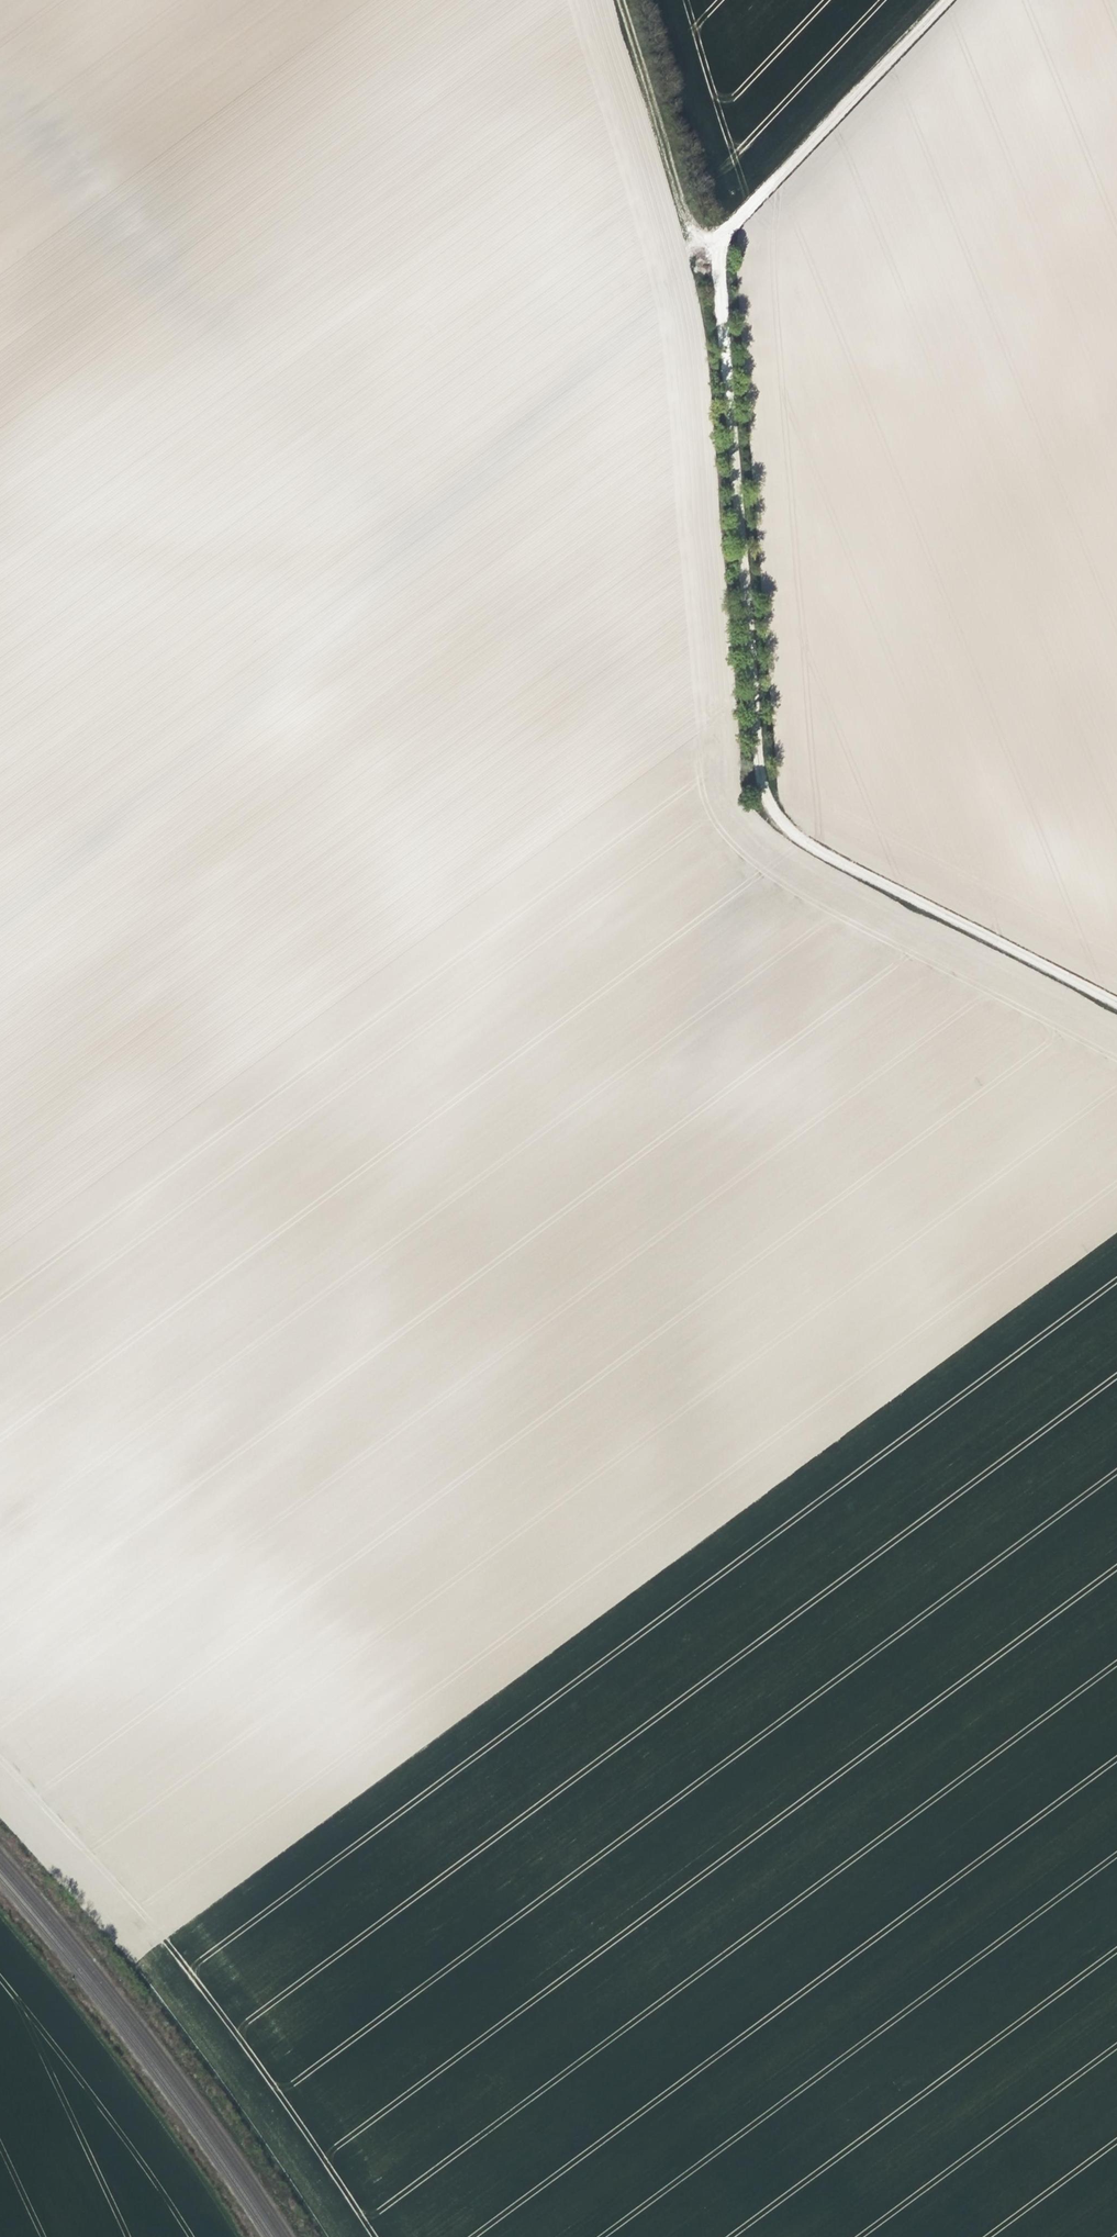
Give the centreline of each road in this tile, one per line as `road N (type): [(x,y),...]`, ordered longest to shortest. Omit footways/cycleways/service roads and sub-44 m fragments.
road 1 (track): [(1116,1005),(794,840),(760,781),(713,260),(718,243),(946,0)]
road 2 (track): [(0,1806),(195,2032),(334,2236)]

